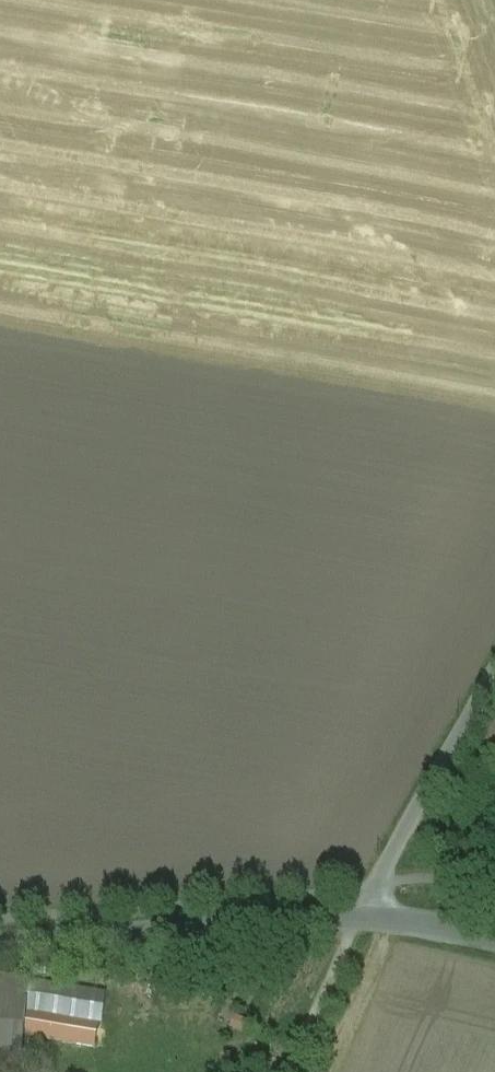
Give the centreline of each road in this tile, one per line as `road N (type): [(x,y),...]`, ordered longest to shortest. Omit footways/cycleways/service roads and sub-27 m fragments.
road 1 (unclassified): [(0,943),(363,914)]
road 2 (unclassified): [(363,914),(494,688)]
road 3 (track): [(294,1071),(363,914)]
road 4 (unclassified): [(363,914),(494,938)]

